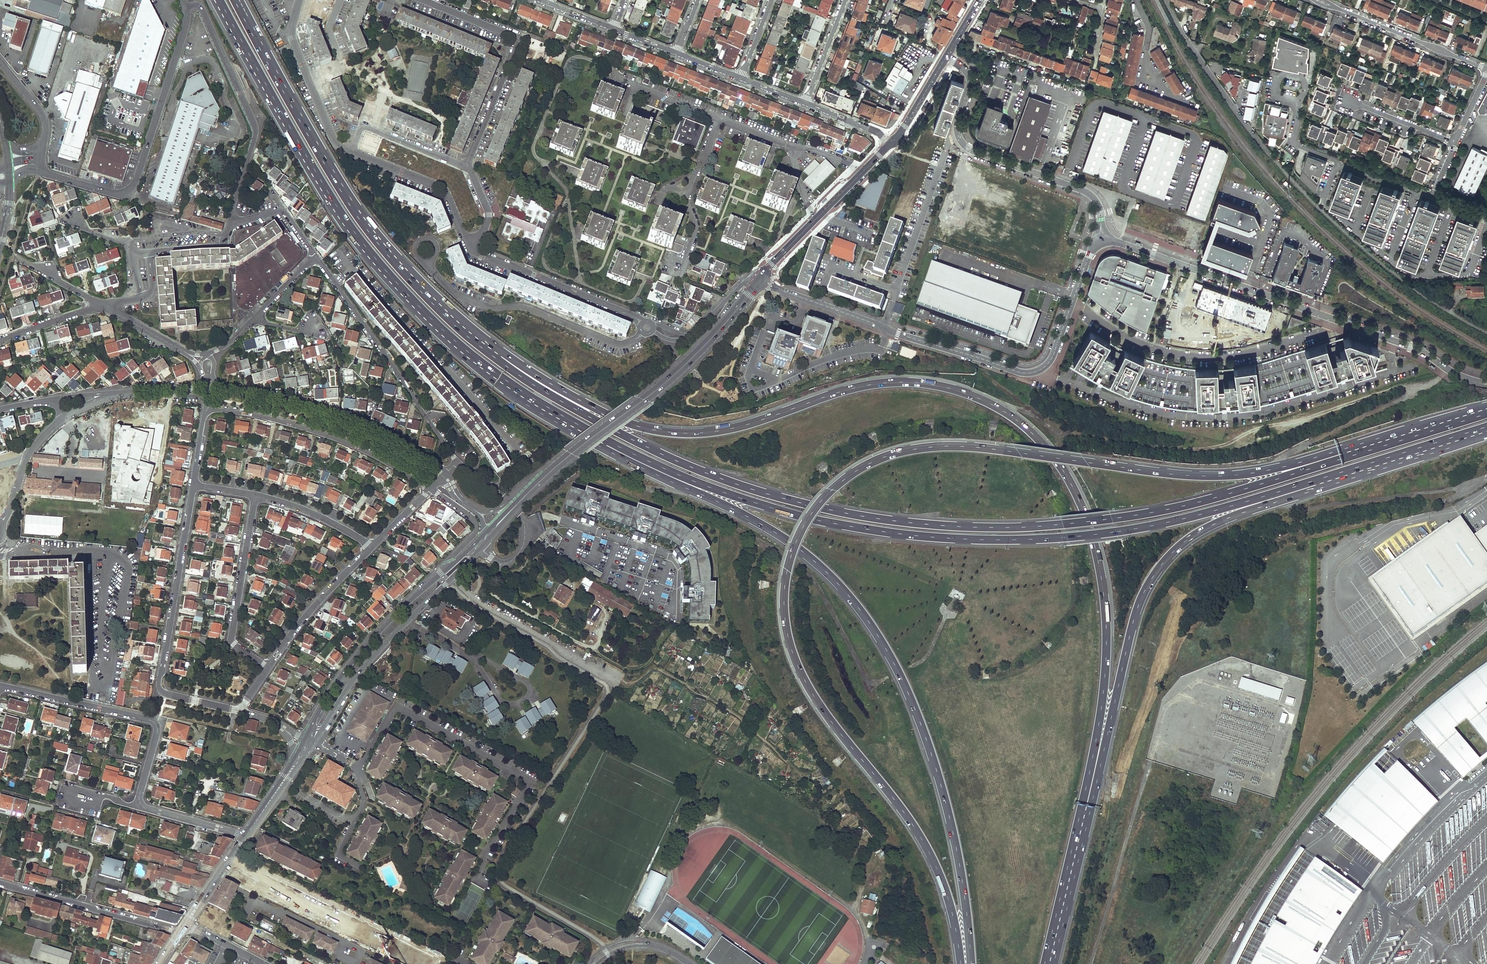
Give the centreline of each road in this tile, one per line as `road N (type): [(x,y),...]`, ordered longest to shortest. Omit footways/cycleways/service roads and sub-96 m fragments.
road 1 (motorway): [(1353,456),(1216,476),(933,446),(862,466),(814,509),(784,582),(791,651),(829,719),(918,833),(950,906),(961,963)]
road 2 (motorway): [(1086,809),(1106,662),(1098,557),(1062,469),(1018,420),(963,392),(896,382),(731,429),(678,433),(629,424),(516,370)]
road 3 (motorway): [(1353,456),(1202,501),(1099,521),(909,523),(725,480),(620,433),(516,370)]
road 4 (motorway): [(217,0),(334,205),(413,303),(526,398),(670,475)]
road 5 (motorway): [(670,475),(823,520),(982,539),(1103,535),(1323,478)]
road 6 (motorway): [(670,475),(805,554),(877,634),(938,776),(962,879),(970,963)]
road 7 (motorway): [(516,370),(460,327),(368,227),(237,0)]
road 8 (residential): [(760,280),(905,336),(1034,373),(1051,360),(1091,250),(1103,240)]
road 9 (motorway): [(1086,809),(1138,606),(1156,570),(1196,532),(1323,478)]
road 10 (residential): [(1103,240),(1393,340),(1486,383)]
road 11 (residential): [(91,551),(120,561),(125,576),(106,687),(97,686),(91,669),(94,555)]
road 12 (residential): [(193,484),(161,690),(239,711)]
road 13 (unclassified): [(186,7),(132,189),(112,193),(40,169)]
road 14 (residential): [(946,57),(969,81),(960,140),(1089,194),(1103,240)]
road 15 (secondary): [(307,750),(362,668),(480,548)]
road 16 (secondary): [(570,455),(705,346),(760,280)]
road 17 (residential): [(457,462),(316,256)]
road 18 (residential): [(648,328),(624,343),(524,306),(490,308),(453,291),(427,261)]
road 19 (residential): [(214,389),(345,419),(443,475)]
road 20 (unclassified): [(186,7),(201,7),(255,127),(231,221)]
road 21 (residential): [(0,685),(156,725),(139,804)]
road 22 (residential): [(206,408),(336,437),(430,489)]
road 23 (secondary): [(445,569),(350,665),(305,739)]
road 24 (residential): [(267,667),(231,639),(255,494)]
road 25 (residential): [(0,883),(179,934)]
road 26 (residential): [(472,242),(479,253),(639,319)]
road 27 (residential): [(1166,0),(1269,154)]
road 28 (residential): [(1317,0),(1486,68)]
road 29 (residential): [(300,0),(292,38),(334,141),(352,151)]
road 30 (motorway): [(1323,478),(1486,429)]
road 31 (residential): [(373,546),(267,667)]
road 32 (residential): [(352,151),(444,190),(472,242)]
road 33 (motorway): [(1049,963),(1086,809)]
road 34 (residential): [(468,167),(362,125),(352,151)]
road 35 (motorway): [(1486,411),(1353,456)]
road 36 (residential): [(862,171),(798,150),(806,203),(819,215)]
road 37 (residential): [(468,167),(514,39)]
road 38 (residential): [(255,494),(317,514),(373,546)]
road 39 (secondary): [(480,548),(570,455)]
road 40 (residential): [(63,418),(30,451),(0,527)]

